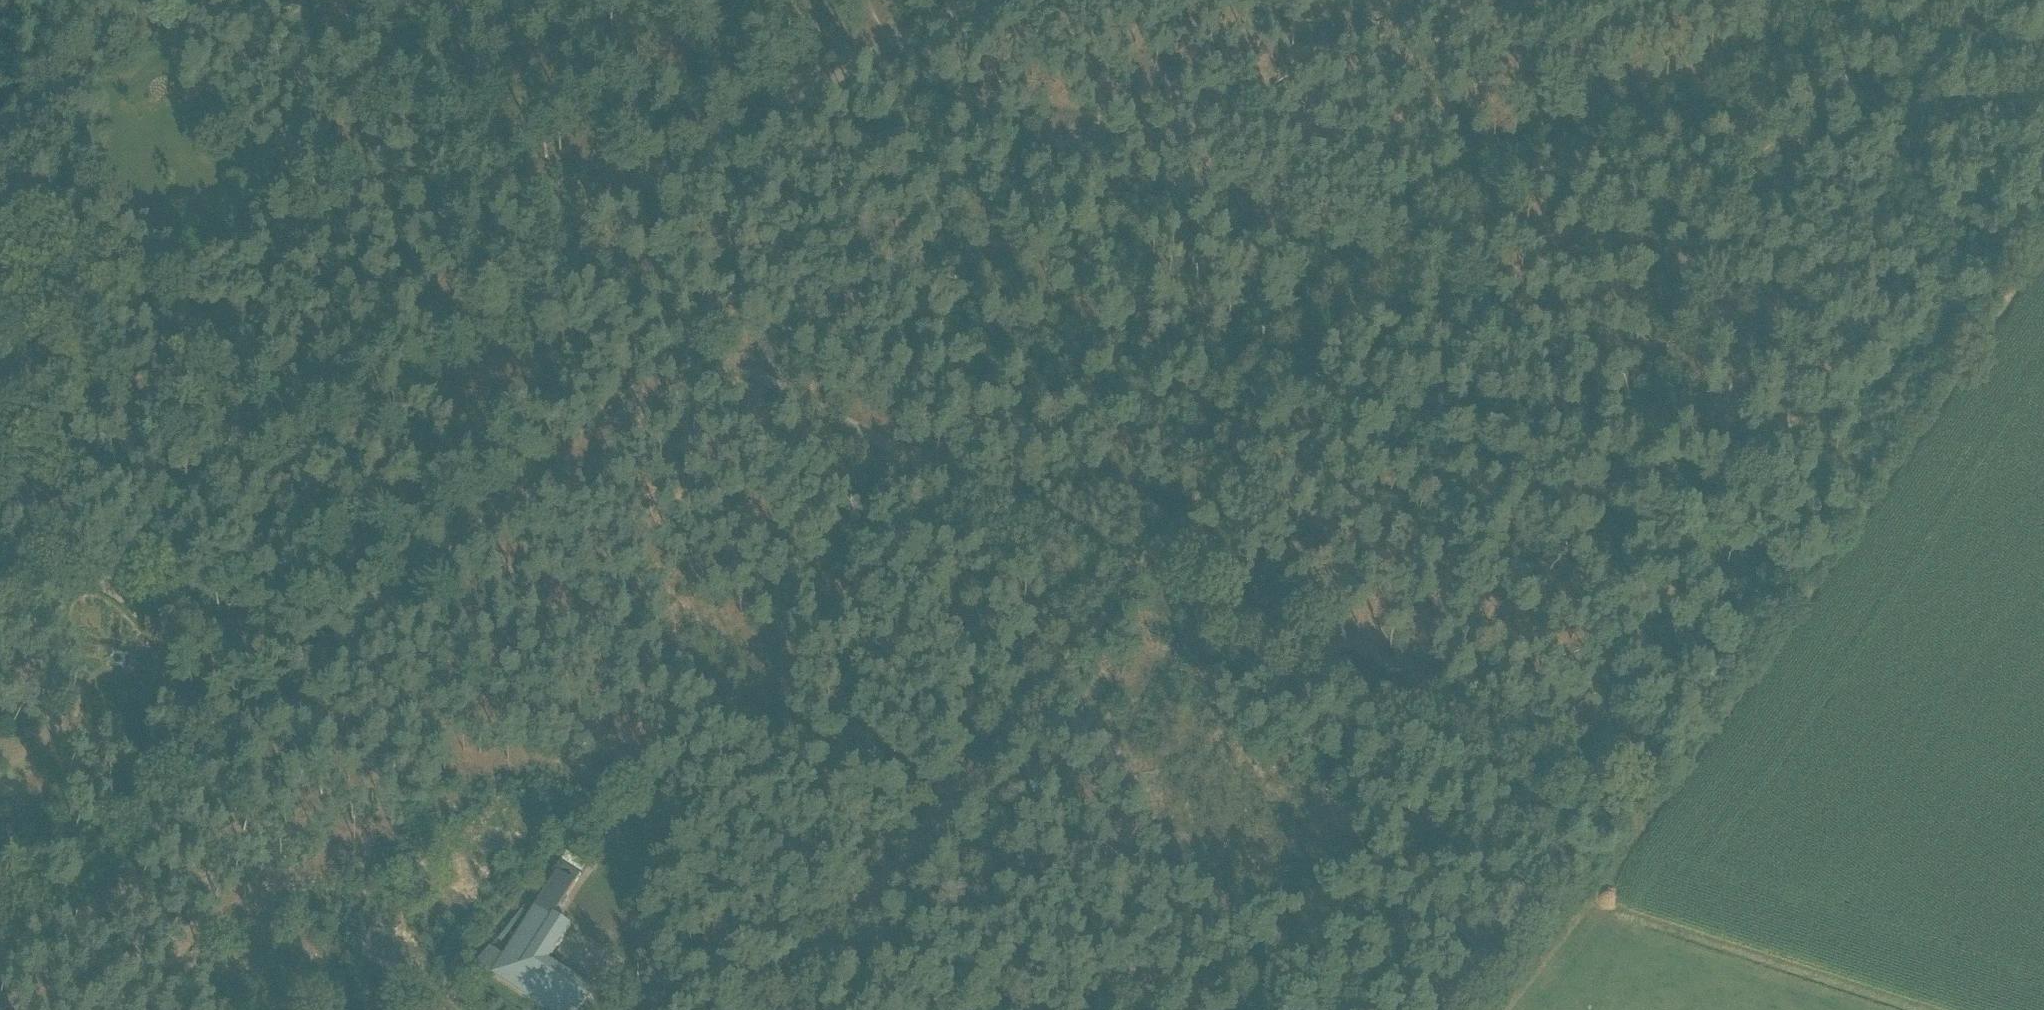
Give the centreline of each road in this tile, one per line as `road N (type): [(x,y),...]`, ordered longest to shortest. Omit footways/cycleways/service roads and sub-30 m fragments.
road 1 (track): [(793,1009),(1139,568)]
road 2 (track): [(972,0),(610,191),(547,249)]
road 3 (track): [(708,353),(547,249),(497,195),(380,0)]
road 4 (track): [(1139,568),(708,353)]
road 5 (track): [(1480,746),(1139,568)]
road 6 (track): [(509,531),(674,372),(708,353)]
road 7 (track): [(2043,100),(1917,0)]

